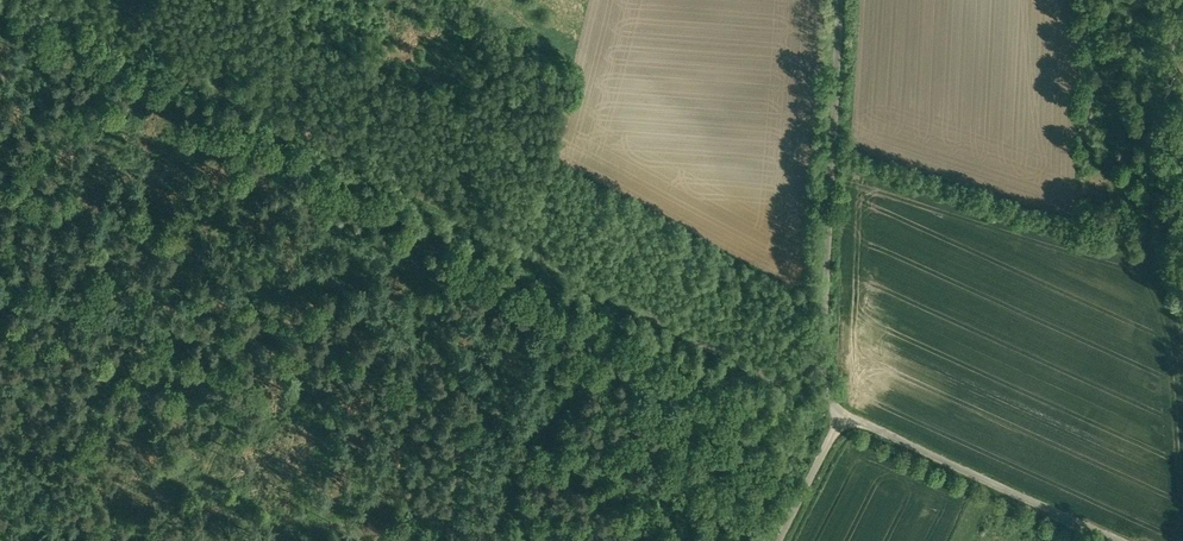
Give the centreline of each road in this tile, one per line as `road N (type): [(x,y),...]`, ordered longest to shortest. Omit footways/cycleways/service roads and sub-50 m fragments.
road 1 (unclassified): [(822,414),(842,0)]
road 2 (unclassified): [(1116,540),(822,414)]
road 3 (track): [(656,540),(704,441),(782,413),(822,414)]
road 4 (unclassified): [(822,414),(767,540)]

